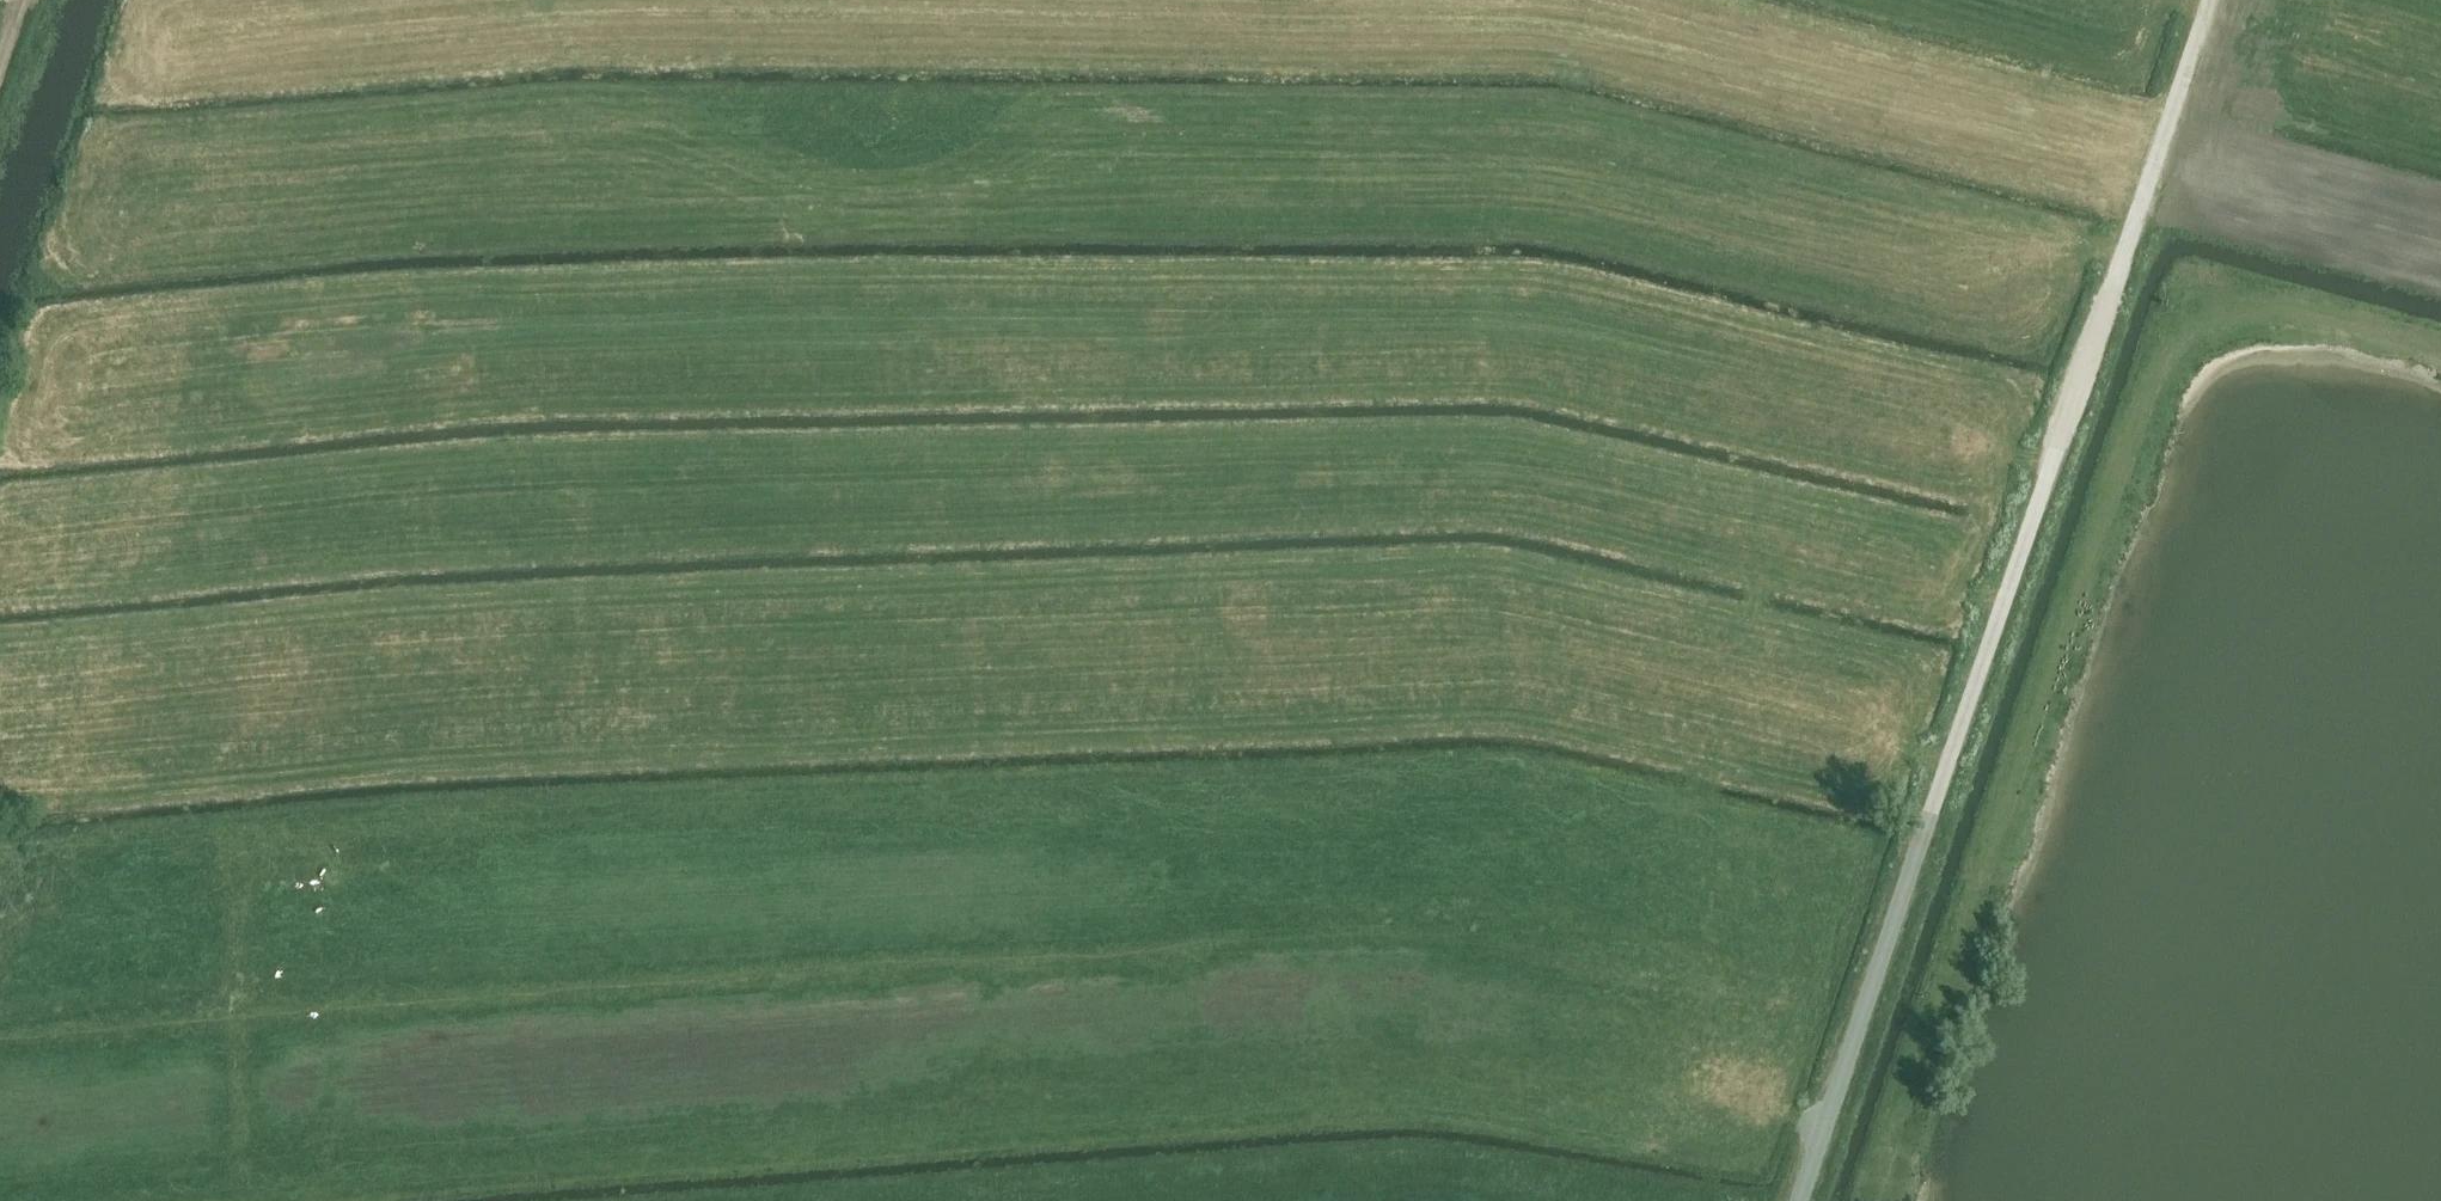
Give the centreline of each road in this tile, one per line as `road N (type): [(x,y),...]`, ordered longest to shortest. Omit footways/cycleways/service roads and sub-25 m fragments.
road 1 (unclassified): [(1794,1200),(2066,409)]
road 2 (track): [(2066,409),(2205,0)]

